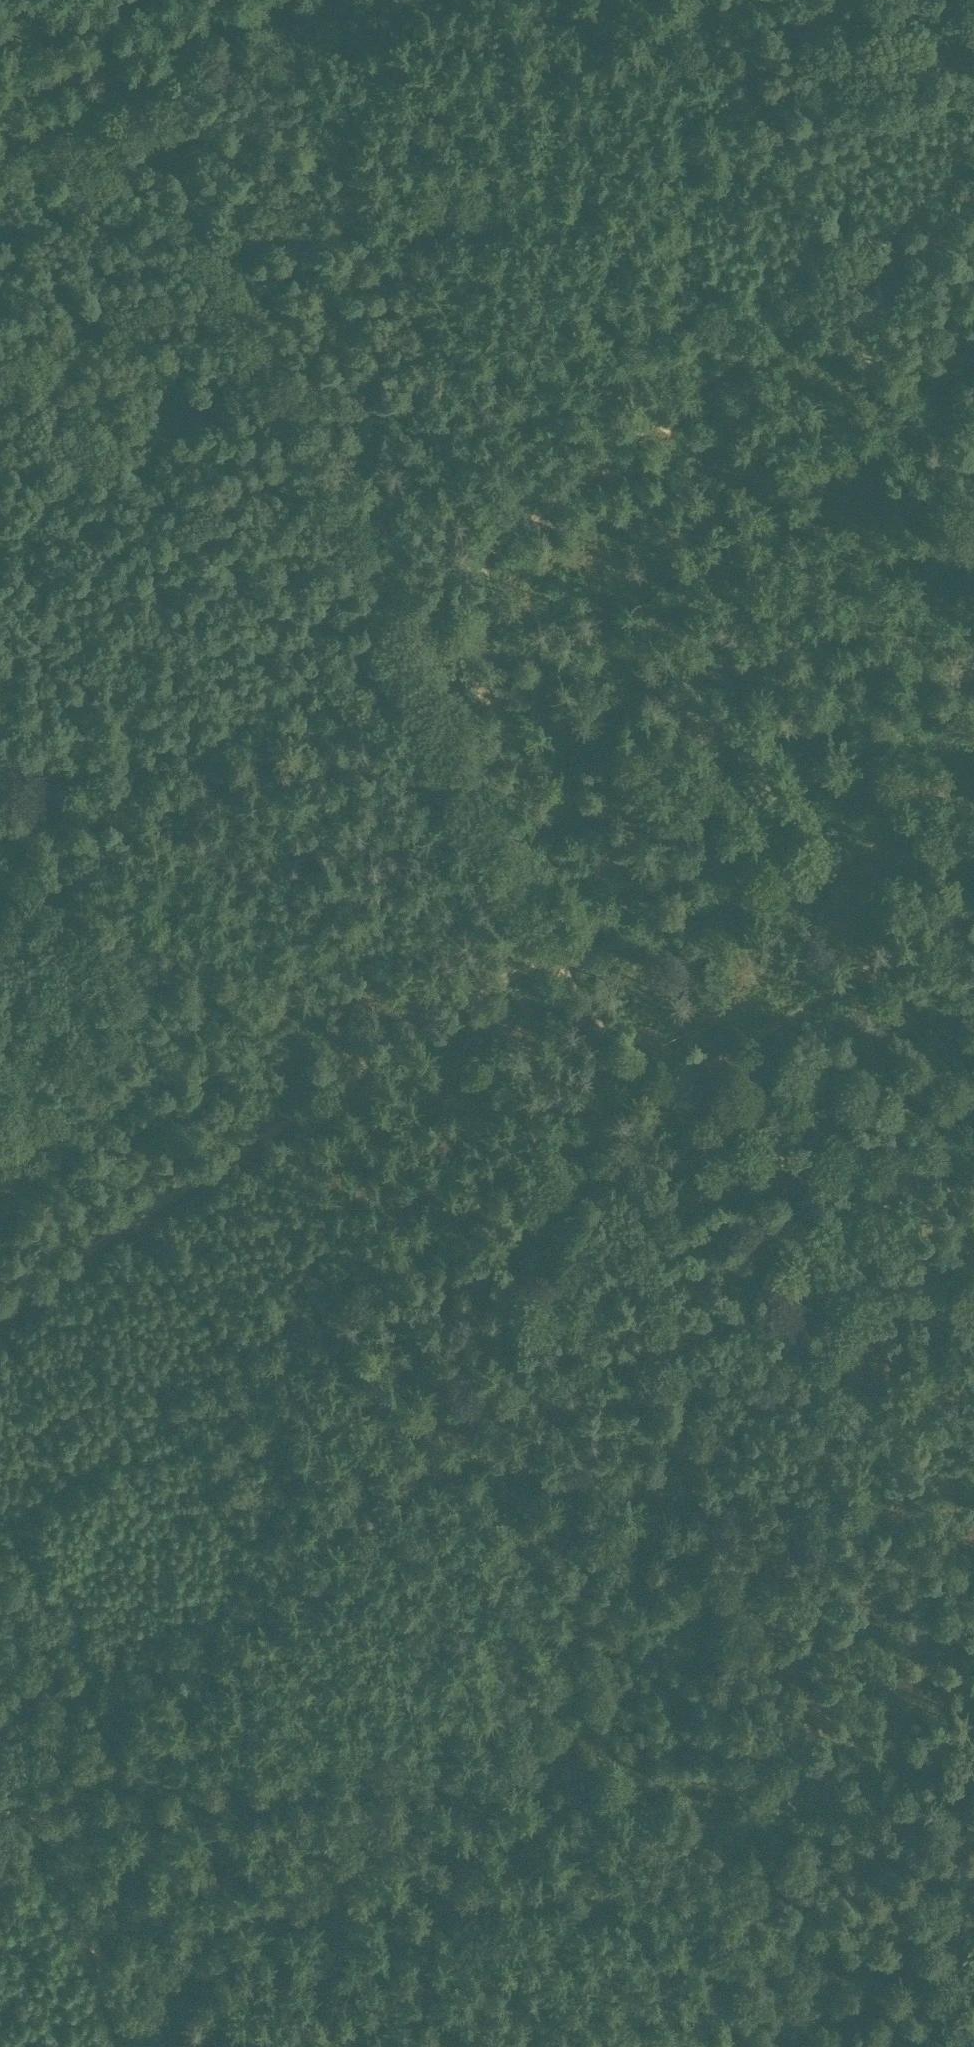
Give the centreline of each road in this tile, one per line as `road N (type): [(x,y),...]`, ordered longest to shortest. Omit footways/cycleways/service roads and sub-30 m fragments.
road 1 (track): [(693,0),(973,564)]
road 2 (track): [(973,670),(549,955)]
road 3 (track): [(549,955),(468,801),(341,516)]
road 4 (track): [(341,516),(310,468),(174,149),(148,108)]
road 5 (track): [(22,1792),(88,1919),(122,2046)]
road 6 (track): [(148,108),(0,178)]

